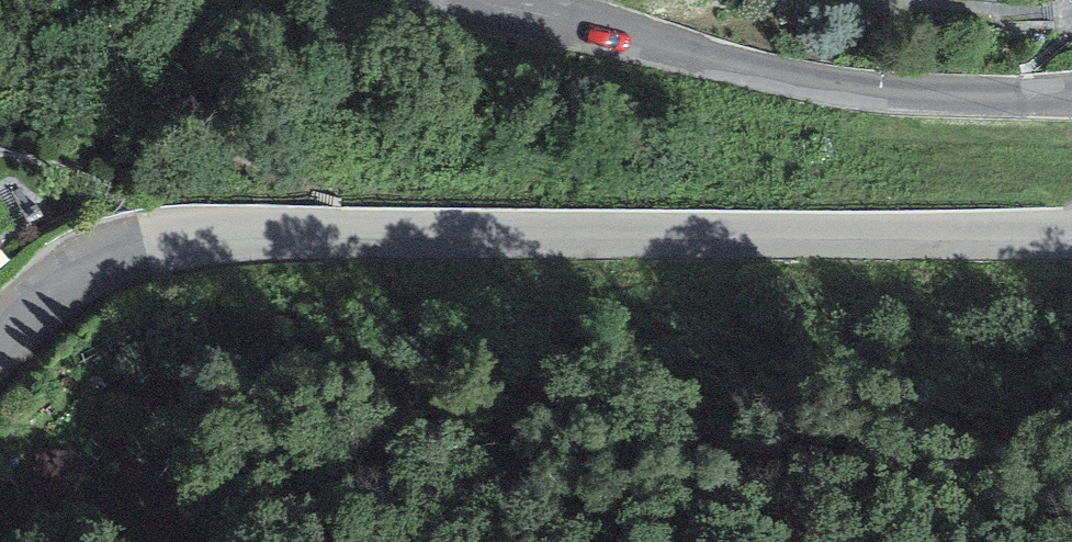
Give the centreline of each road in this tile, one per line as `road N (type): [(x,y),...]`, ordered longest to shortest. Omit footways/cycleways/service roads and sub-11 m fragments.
road 1 (tertiary): [(0,343),(83,269),(166,239),(1071,231)]
road 2 (tertiary): [(1071,95),(844,89),(490,0)]

